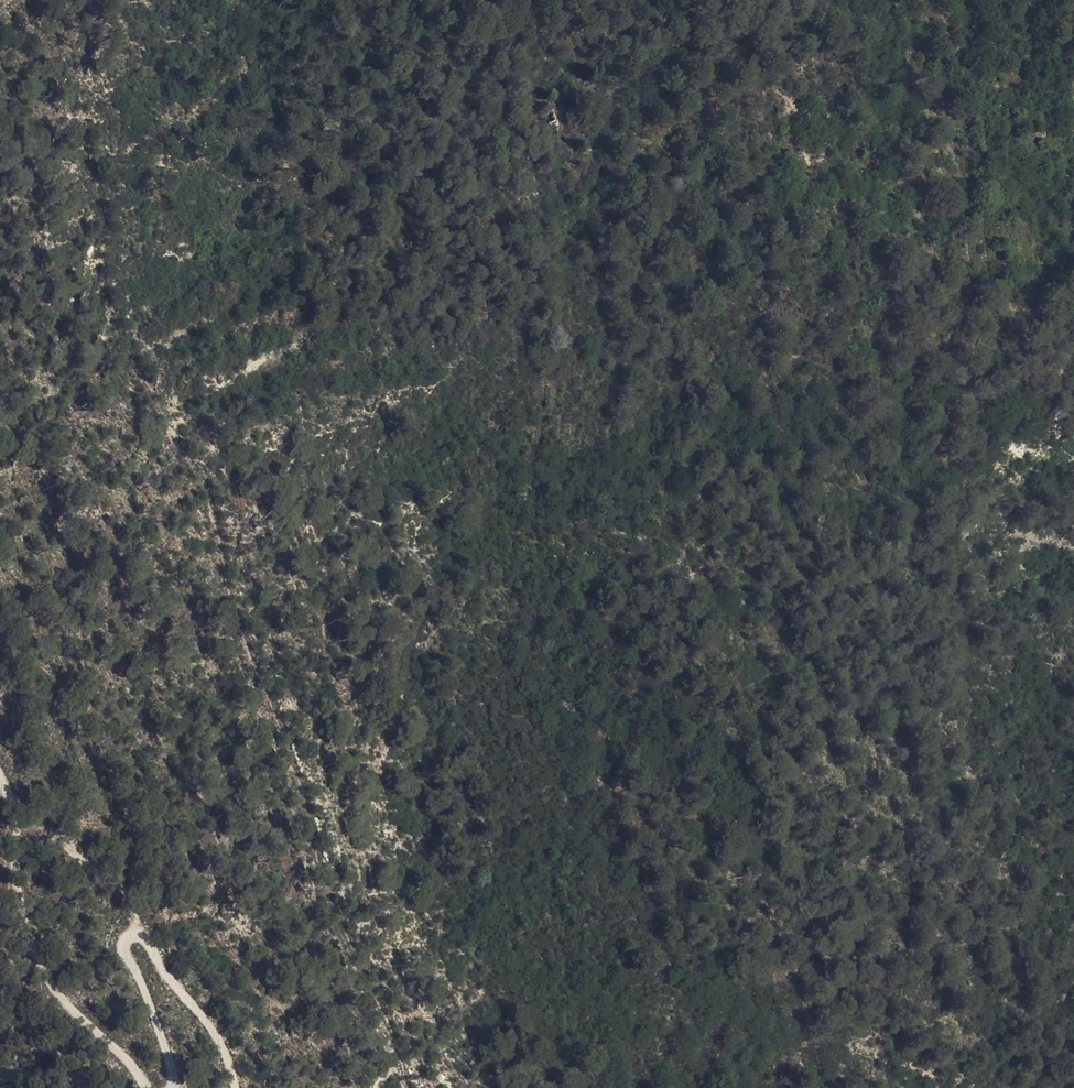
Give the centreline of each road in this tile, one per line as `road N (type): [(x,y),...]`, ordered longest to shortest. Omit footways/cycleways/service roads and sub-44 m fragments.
road 1 (track): [(149,1087),(73,1011),(33,927),(11,795),(0,773)]
road 2 (track): [(234,1087),(210,1026),(143,934),(131,935),(124,948),(175,1087)]

